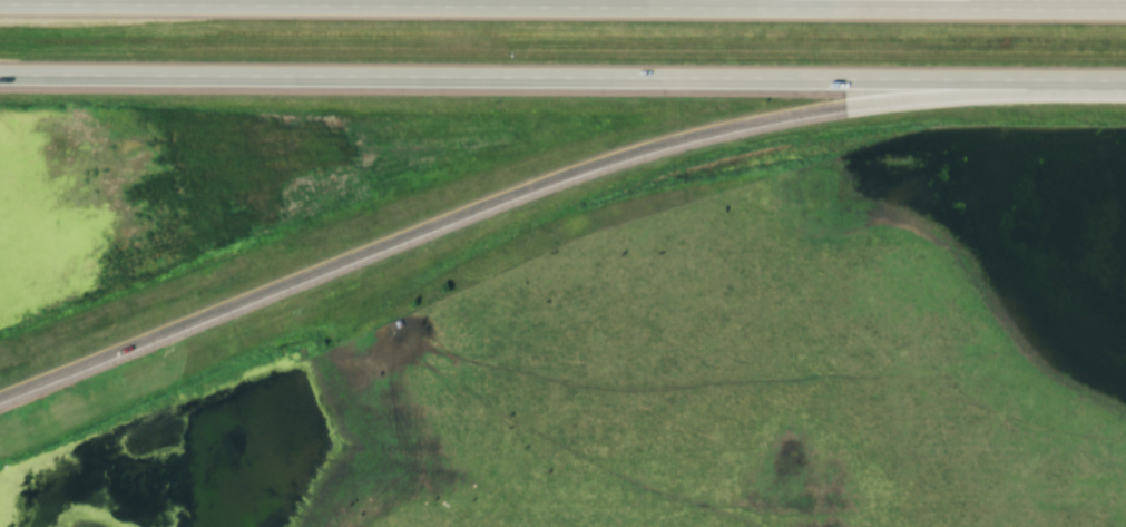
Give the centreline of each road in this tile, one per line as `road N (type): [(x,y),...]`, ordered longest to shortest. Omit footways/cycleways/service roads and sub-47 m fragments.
road 1 (motorway): [(0,395),(562,174),(692,134),(883,101),(1125,88)]
road 2 (motorway): [(1125,8),(0,2)]
road 3 (motorway): [(0,75),(1125,80)]

